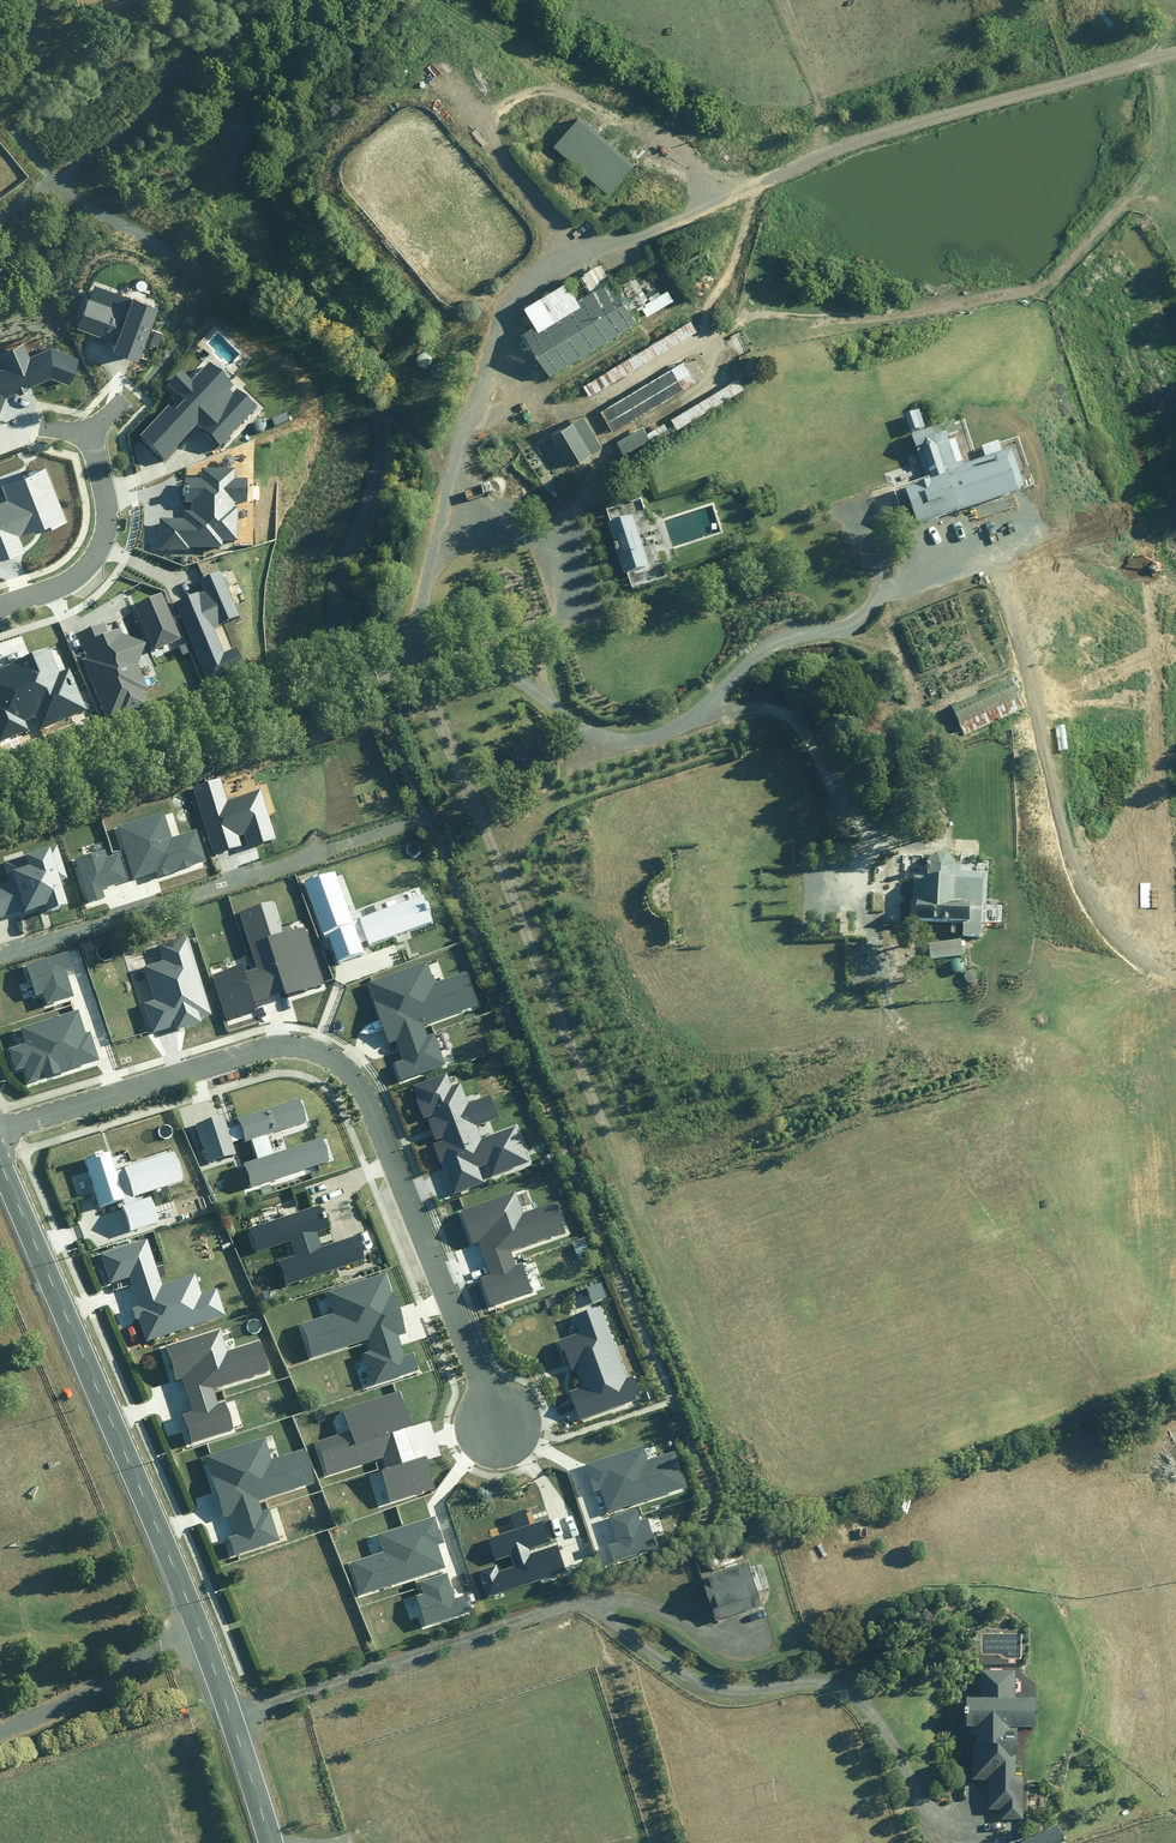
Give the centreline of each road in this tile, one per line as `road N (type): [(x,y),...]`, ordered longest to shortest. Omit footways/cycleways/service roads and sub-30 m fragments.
road 1 (track): [(411,673),(501,323),(560,252),(706,205),(845,141),(1175,58)]
road 2 (track): [(1175,975),(1114,960),(1086,926),(1069,879),(1038,705),(999,603),(970,573),(904,581),(839,629),(770,638),(680,724)]
road 3 (residential): [(0,1132),(270,1048),(328,1058),(369,1107),(499,1425)]
road 4 (tertiary): [(268,1842),(197,1627),(0,1163)]
road 5 (track): [(441,0),(685,174),(706,205)]
road 6 (residential): [(0,607),(61,586),(107,542),(108,494),(89,435)]

